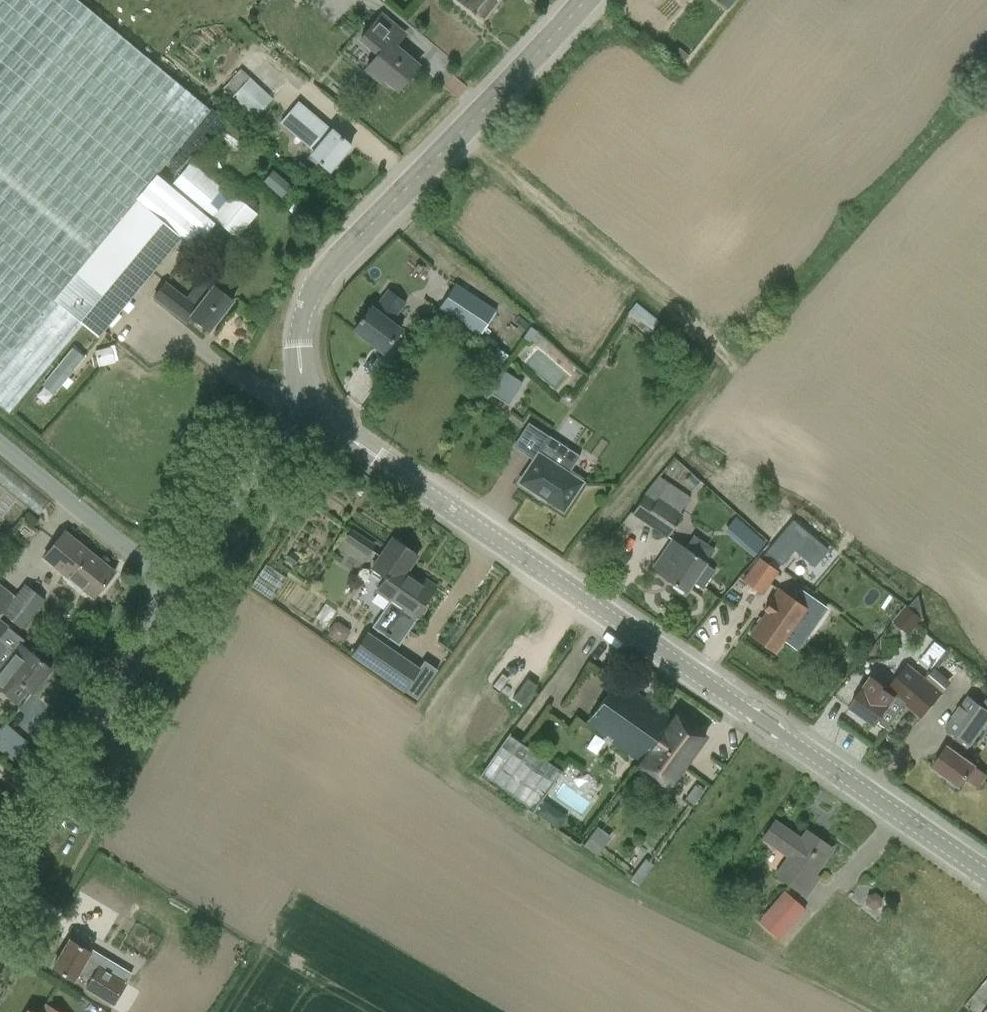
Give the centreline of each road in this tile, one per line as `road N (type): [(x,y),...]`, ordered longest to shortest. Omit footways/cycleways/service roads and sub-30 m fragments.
road 1 (unclassified): [(986,875),(381,461),(319,403)]
road 2 (unclassified): [(307,303),(326,271),(585,0)]
road 3 (unclassified): [(0,899),(174,589)]
road 4 (unclassified): [(174,589),(236,481),(319,403)]
road 5 (unclassified): [(174,589),(0,446)]

